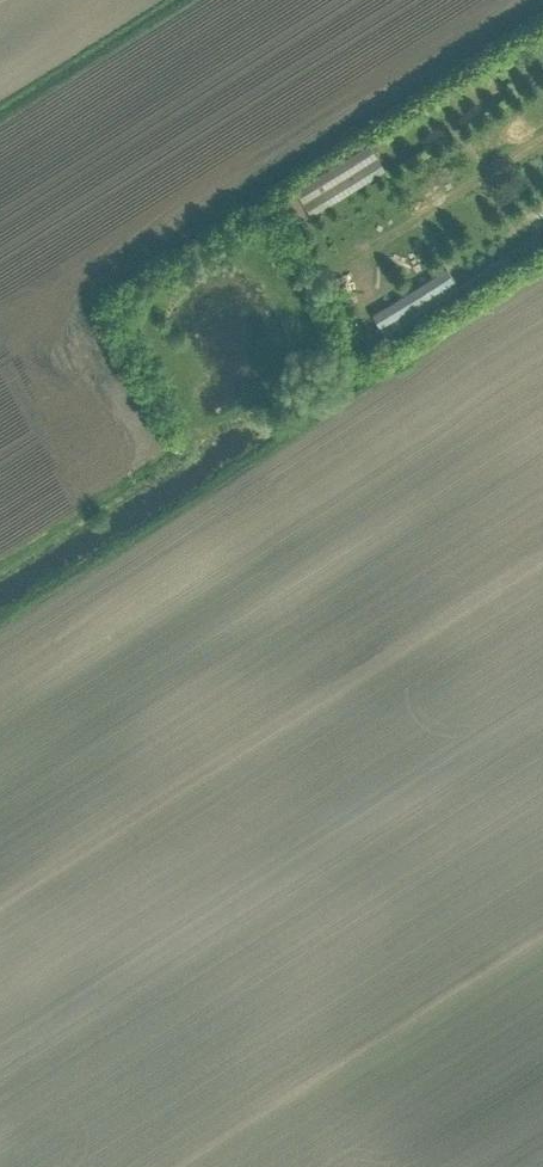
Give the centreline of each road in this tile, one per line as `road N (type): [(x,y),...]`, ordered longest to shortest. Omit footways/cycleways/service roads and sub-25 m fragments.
road 1 (track): [(542,140),(423,216)]

